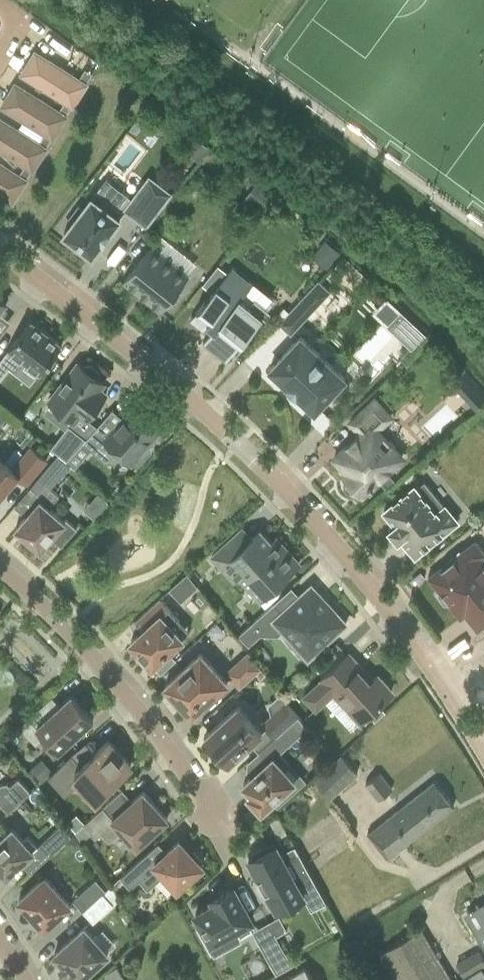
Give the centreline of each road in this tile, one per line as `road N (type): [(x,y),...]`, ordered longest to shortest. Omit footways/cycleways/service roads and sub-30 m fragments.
road 1 (residential): [(483,761),(353,566),(259,468),(183,394),(0,261)]
road 2 (residential): [(238,842),(63,631),(0,571)]

